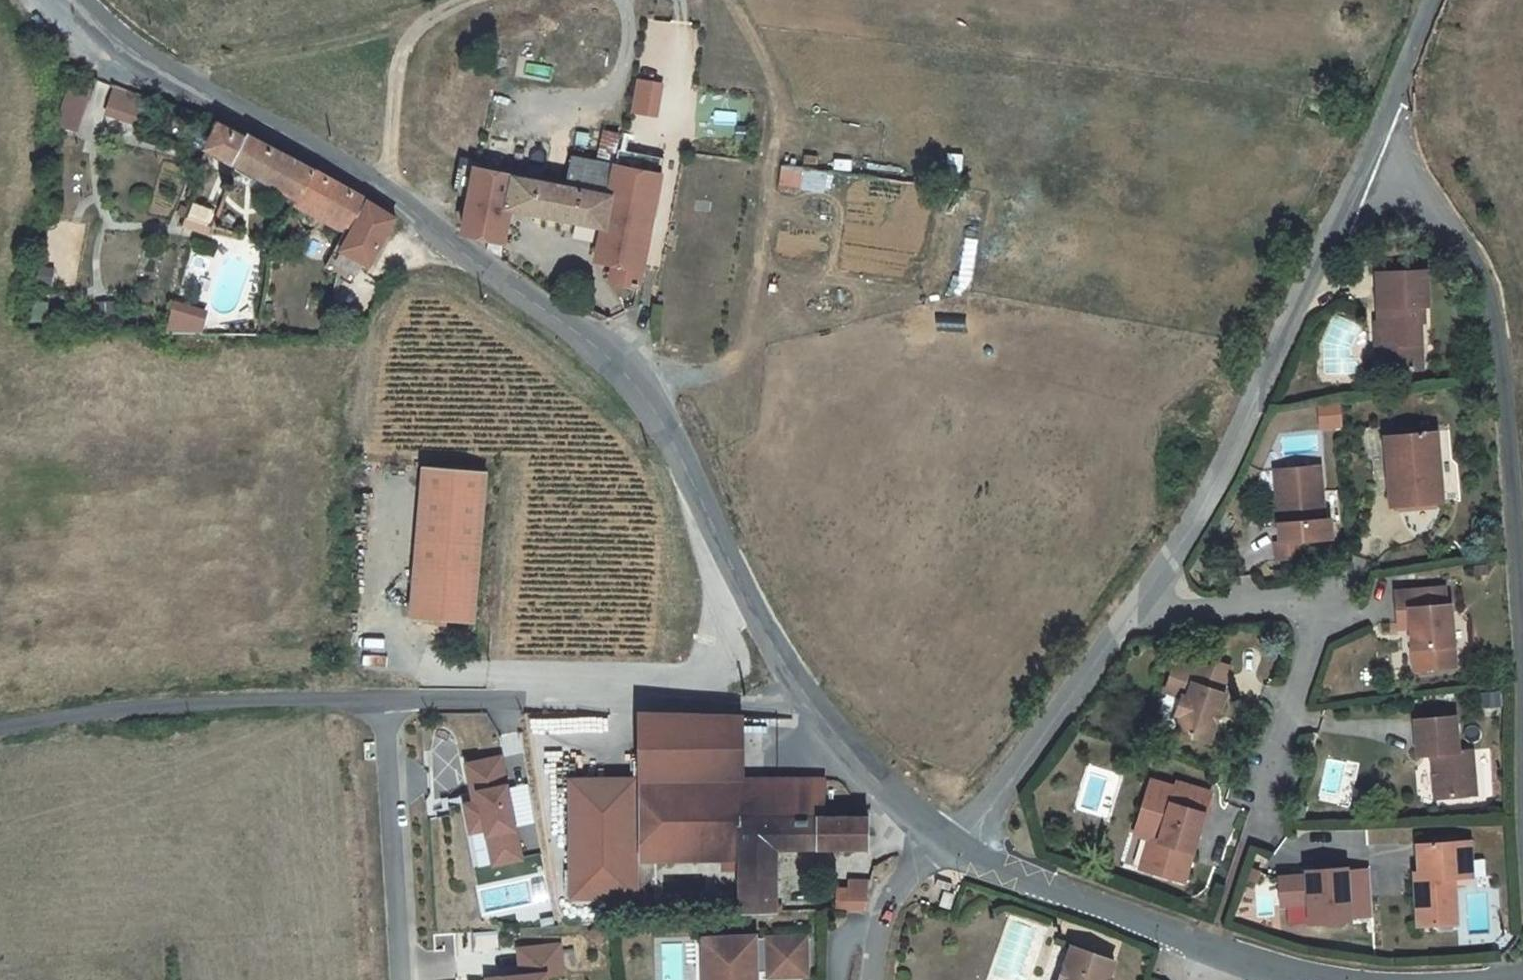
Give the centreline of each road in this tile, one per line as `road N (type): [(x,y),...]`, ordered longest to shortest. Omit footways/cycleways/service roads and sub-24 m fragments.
road 1 (tertiary): [(816,706),(771,642),(665,424),(630,378),(585,337),(346,171),(168,76),(76,0)]
road 2 (residential): [(1522,681),(1500,343),(1477,263),(1380,140)]
road 3 (unclassified): [(1135,606),(1206,492),(1380,140)]
road 4 (unclassified): [(816,706),(386,697)]
road 5 (residential): [(1135,606),(1167,612),(1304,599),(1318,627),(1254,802),(1256,823)]
road 6 (unclassified): [(386,697),(132,708),(0,728)]
road 7 (unclassified): [(939,844),(984,814),(1135,606)]
road 8 (tertiary): [(1204,958),(939,844)]
road 9 (residential): [(401,979),(386,697)]
road 10 (tertiary): [(939,844),(816,706)]
road 11 (residential): [(939,844),(886,907),(870,979)]
road 12 (unclassified): [(1380,140),(1436,0)]

